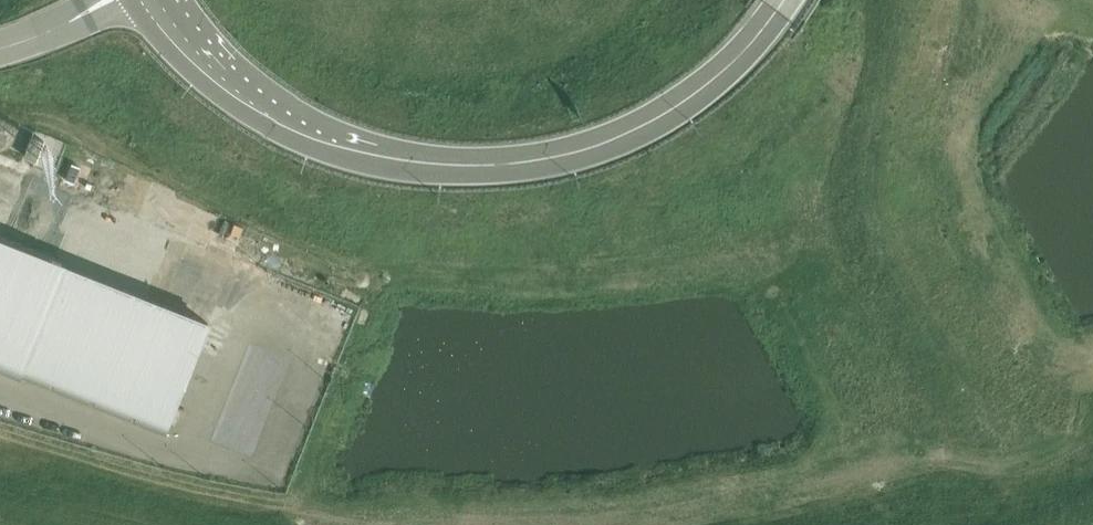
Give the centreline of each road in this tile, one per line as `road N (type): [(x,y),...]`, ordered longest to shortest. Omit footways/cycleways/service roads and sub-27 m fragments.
road 1 (unclassified): [(775,8),(720,67),(640,122),(571,150),(481,163),(381,155),(298,125),(217,68),(154,0)]

